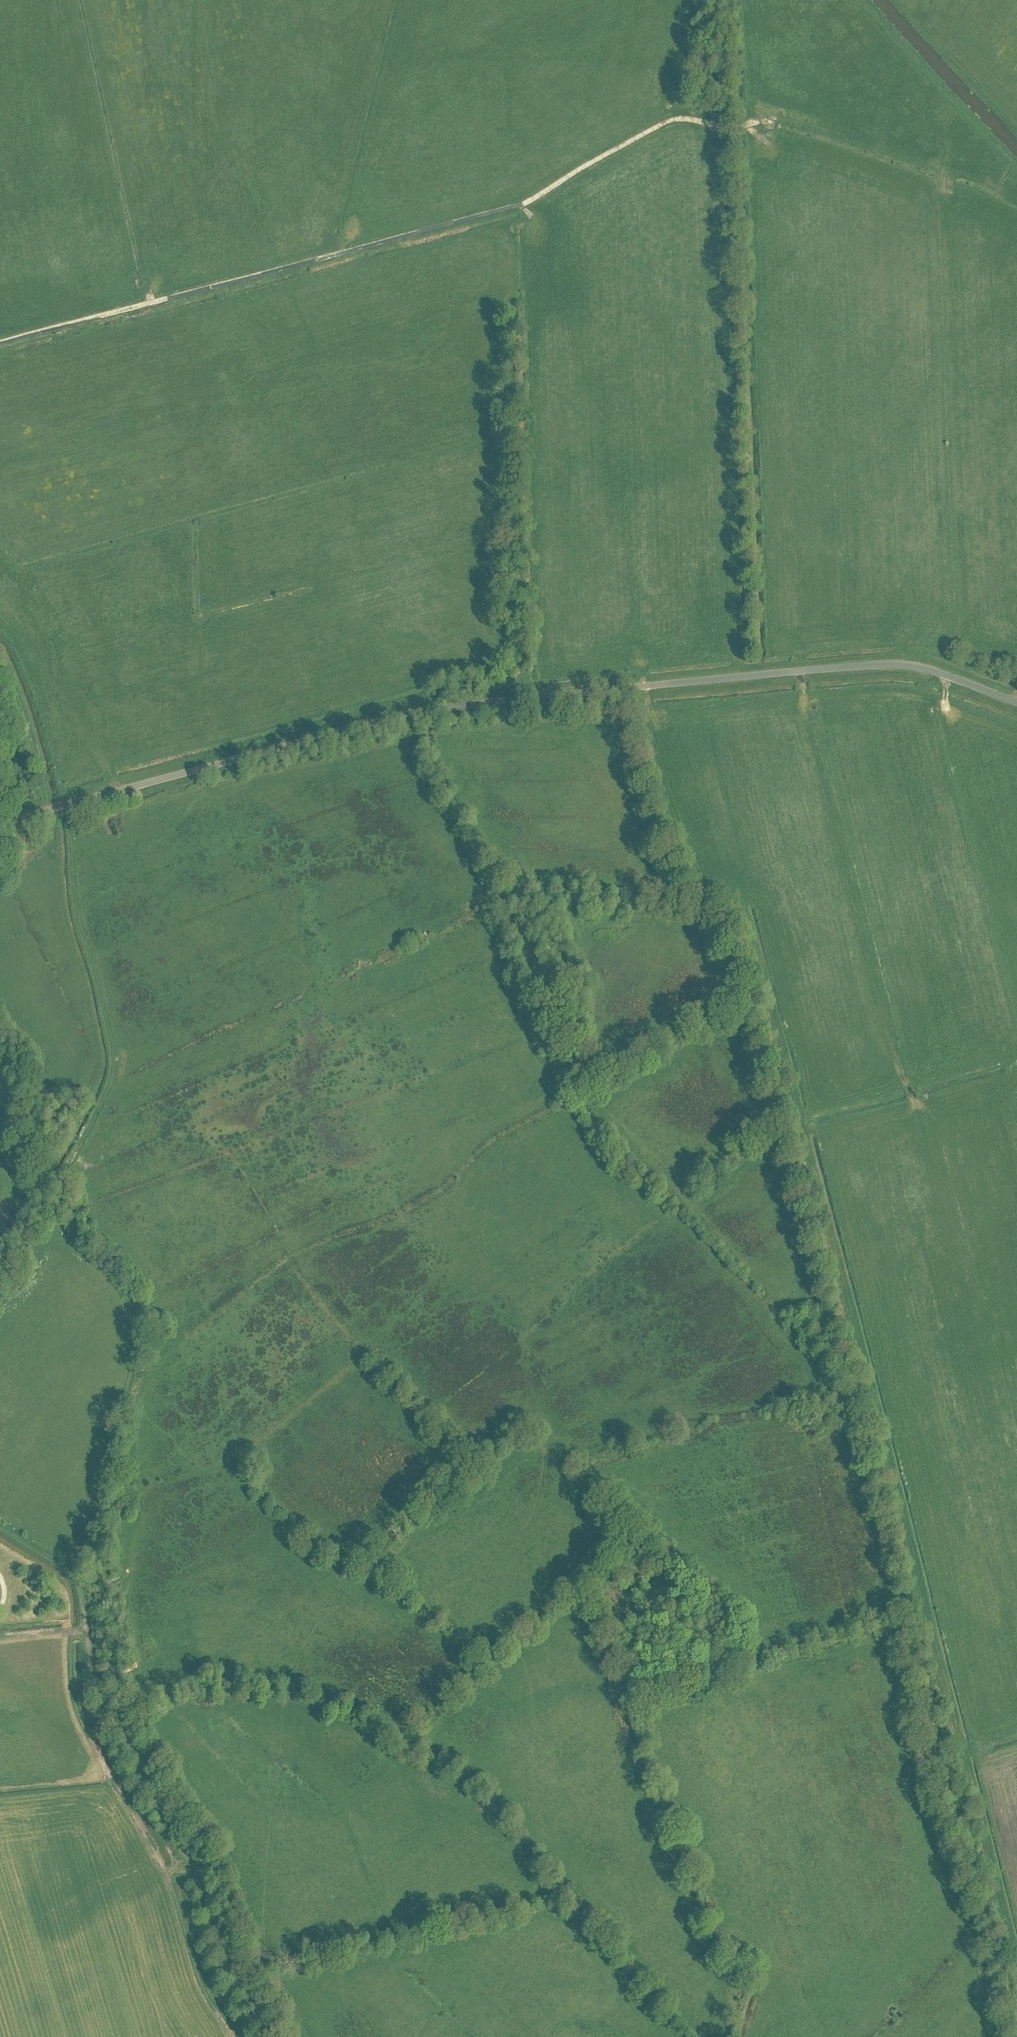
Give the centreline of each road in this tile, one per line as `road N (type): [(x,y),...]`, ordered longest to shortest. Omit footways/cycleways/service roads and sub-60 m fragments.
road 1 (unclassified): [(1016,703),(894,665),(448,708),(0,824)]
road 2 (track): [(0,345),(519,207),(663,123),(752,124)]
road 3 (track): [(64,806),(82,924),(110,1001),(120,1059),(113,1094),(87,1142),(0,1260)]
road 4 (track): [(263,2036),(206,1899),(116,1722)]
road 5 (track): [(1016,166),(856,0)]
road 6 (track): [(897,0),(1016,128)]

